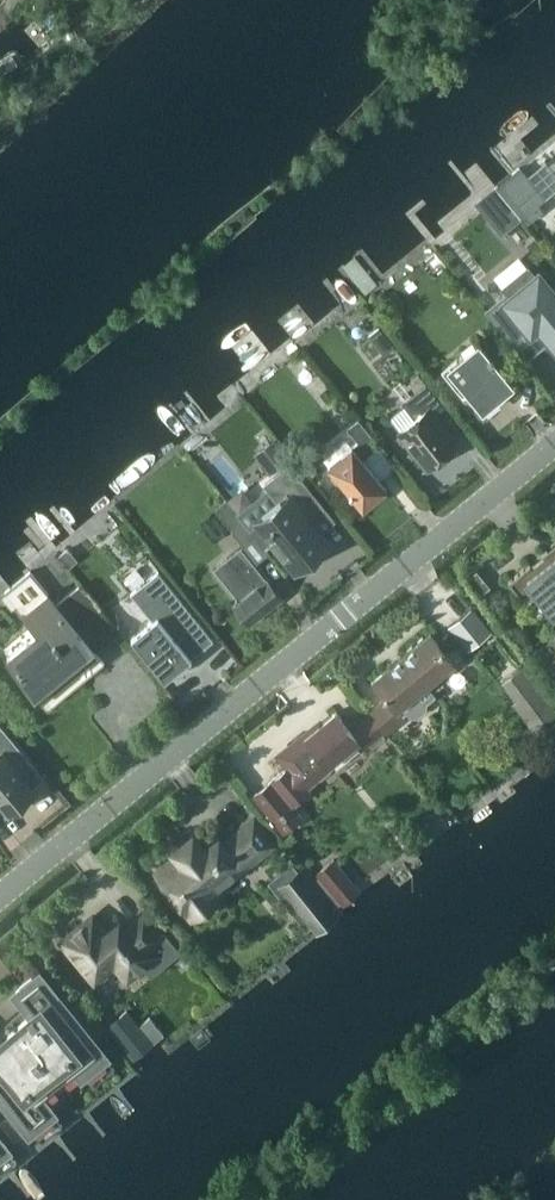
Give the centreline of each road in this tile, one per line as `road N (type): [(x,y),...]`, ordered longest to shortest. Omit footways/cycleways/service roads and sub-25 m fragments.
road 1 (residential): [(0,898),(554,444)]

